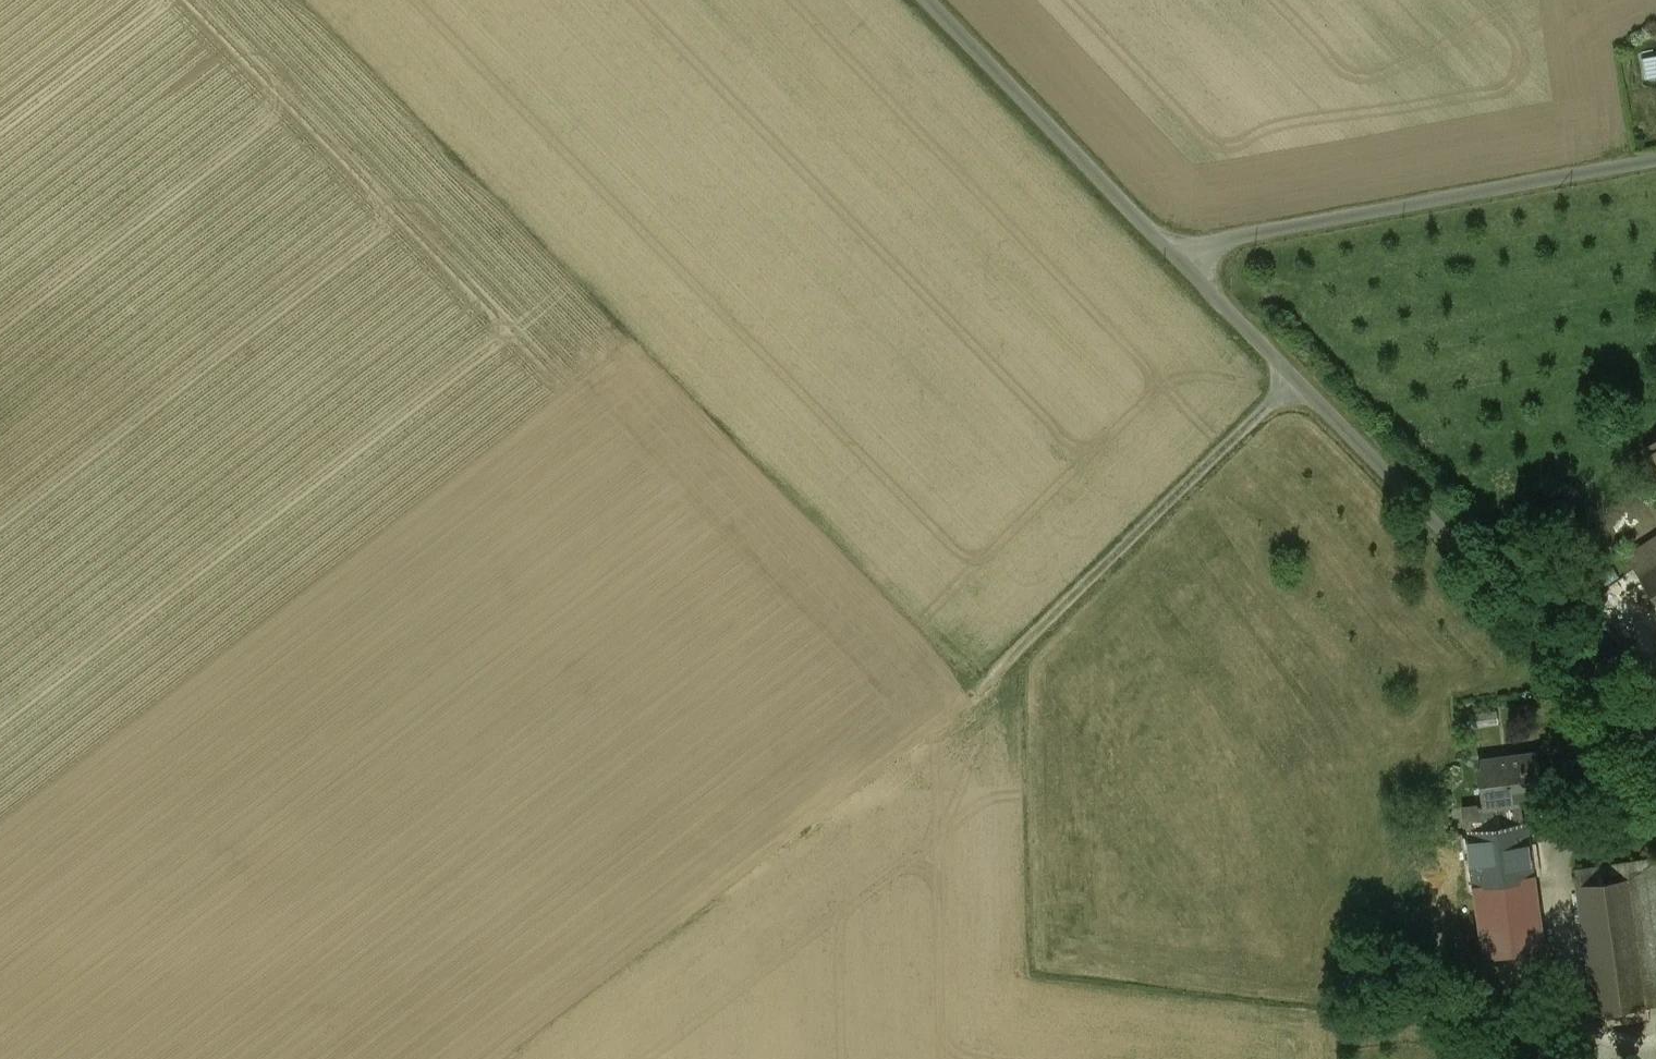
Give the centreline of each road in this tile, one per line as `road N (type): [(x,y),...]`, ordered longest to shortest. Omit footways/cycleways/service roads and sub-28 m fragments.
road 1 (unclassified): [(925,0),(1655,746)]

